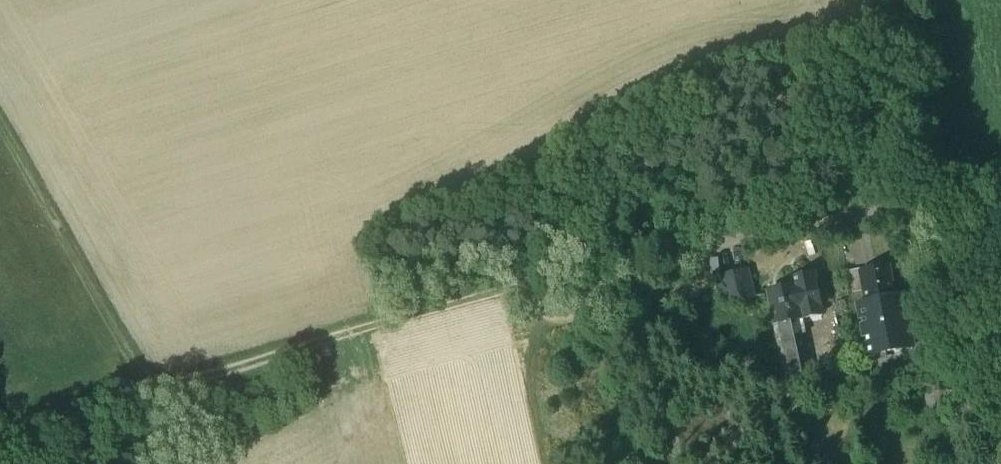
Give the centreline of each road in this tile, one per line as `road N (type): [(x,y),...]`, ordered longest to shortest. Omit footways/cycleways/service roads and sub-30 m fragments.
road 1 (track): [(5,463),(147,384),(207,382),(446,300),(721,240)]
road 2 (track): [(0,125),(147,384)]
road 3 (residential): [(1000,191),(721,240)]

